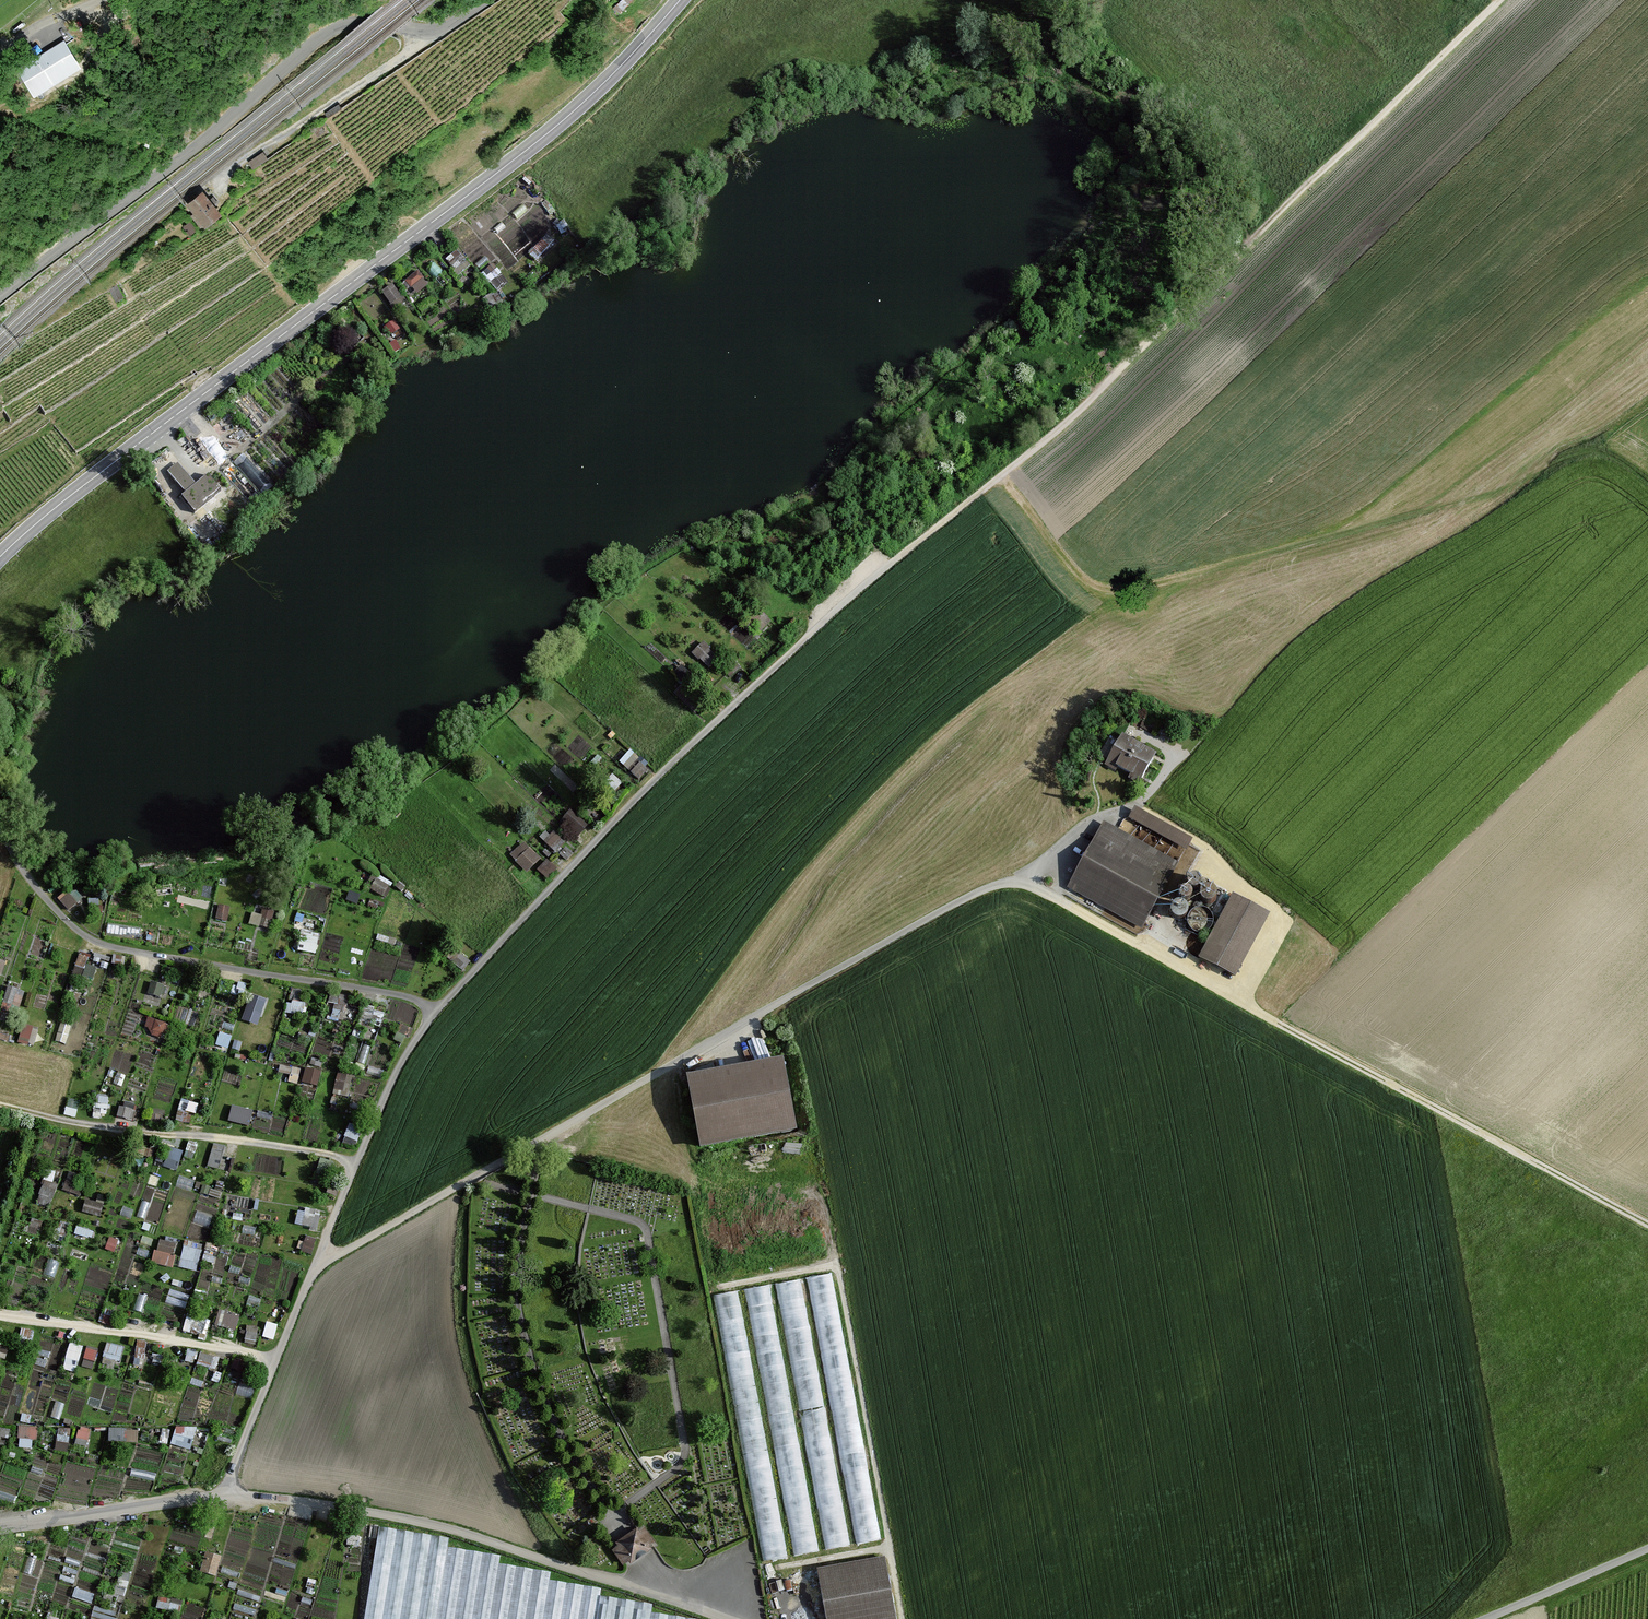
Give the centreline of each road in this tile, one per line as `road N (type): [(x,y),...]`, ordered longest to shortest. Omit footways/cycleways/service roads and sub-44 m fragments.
road 1 (track): [(1501,0),(1047,440),(885,572),(662,774),(441,1011),(386,1100),(224,1496)]
road 2 (track): [(320,1257),(341,1255),(825,977),(971,897),(1021,879),(1647,1227)]
road 3 (primary): [(0,559),(524,156),(682,0)]
road 4 (residential): [(724,1618),(442,1528),(311,1503),(224,1496),(0,1527)]
road 5 (track): [(1005,476),(1075,575),(1103,586),(1414,509),(1563,448),(1622,451),(1647,475)]
road 6 (tertiary): [(487,0),(438,30),(353,24),(313,42),(190,151),(0,298)]
road 7 (track): [(471,1180),(647,1228),(688,1461),(594,1527)]
road 8 (track): [(441,1011),(402,996),(114,949),(53,906),(0,837)]
road 9 (track): [(717,1289),(837,1266),(902,1618)]
road 10 (track): [(590,1212),(580,1248),(590,1360),(615,1425),(704,1556)]
road 11 (track): [(0,1105),(358,1166)]
road 12 (track): [(532,1197),(521,1245),(520,1311),(535,1377),(567,1451),(622,1529)]
road 13 (track): [(279,1360),(0,1316)]
road 14 (residential): [(1647,1550),(1477,1618)]

